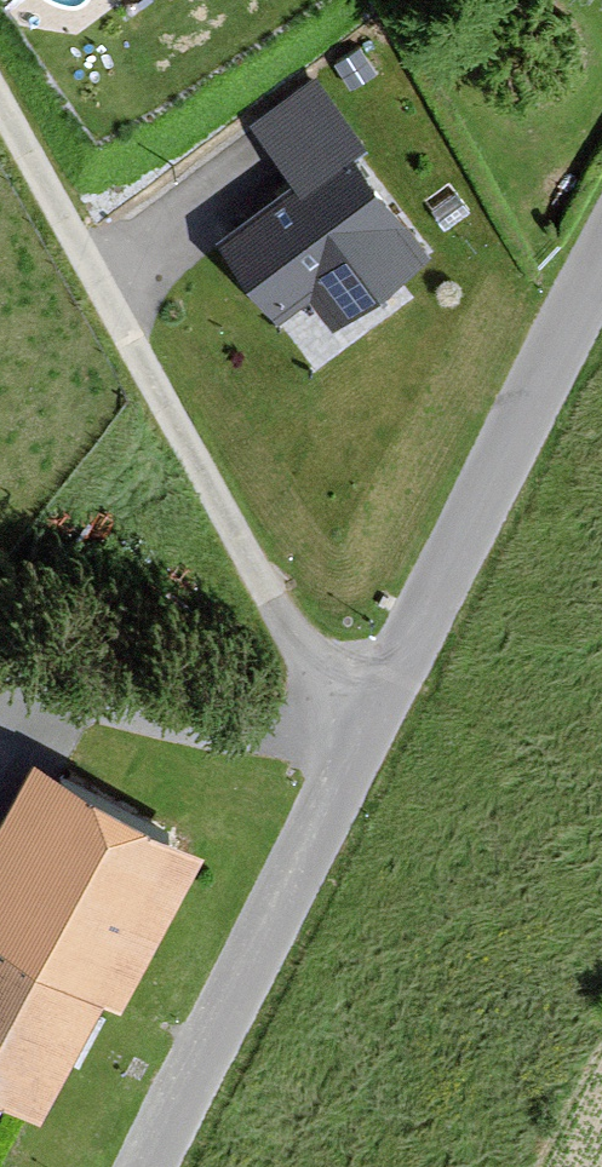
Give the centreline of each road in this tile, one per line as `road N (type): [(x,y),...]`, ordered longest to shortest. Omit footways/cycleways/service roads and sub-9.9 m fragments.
road 1 (residential): [(143,1166),(601,279)]
road 2 (track): [(356,753),(0,101)]

